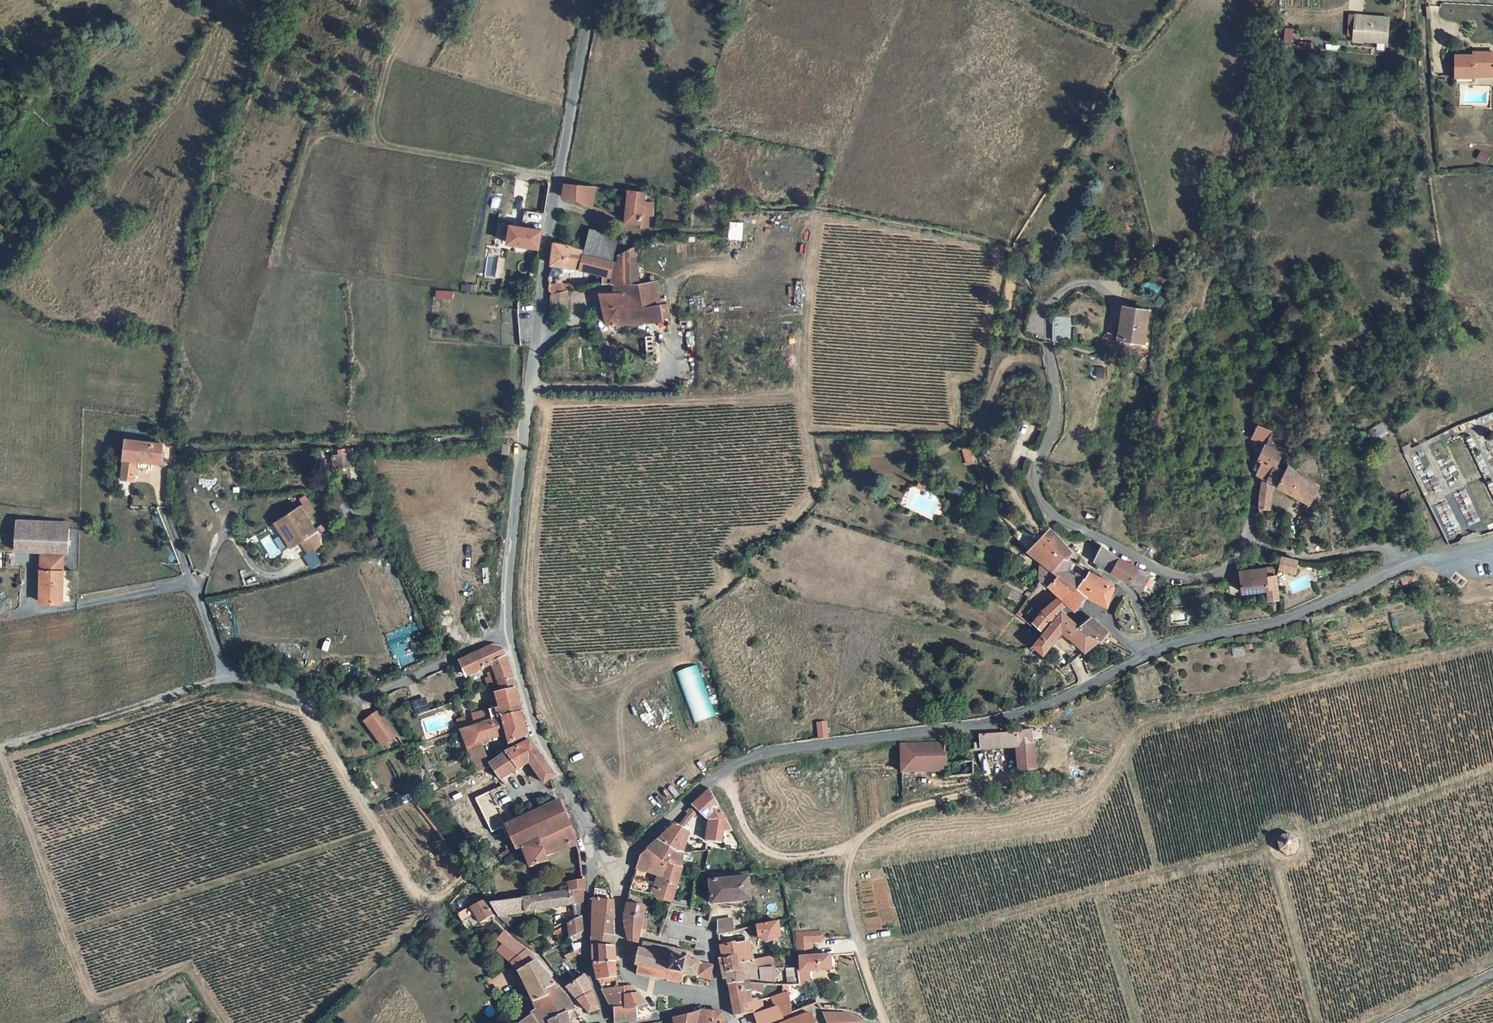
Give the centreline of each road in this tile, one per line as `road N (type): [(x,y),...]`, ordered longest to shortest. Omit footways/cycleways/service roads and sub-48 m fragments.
road 1 (tertiary): [(593,0),(521,435),(508,632)]
road 2 (unclassified): [(616,872),(714,776),(740,762),(995,724),(1040,710),(1143,657)]
road 3 (residential): [(1404,564),(1384,548),(1317,556),(1249,541),(1228,569),(1173,575),(1059,519),(1036,480),(1056,406),(1046,342)]
road 4 (residential): [(508,632),(367,697),(325,702),(229,676),(165,512)]
road 5 (track): [(212,1020),(181,971),(109,1000),(86,989),(0,772)]
road 6 (track): [(885,1022),(848,909),(851,855),(880,820),(1008,776)]
road 7 (track): [(521,435),(177,450)]
road 8 (unclassified): [(1158,649),(1292,617),(1404,564)]
road 9 (tertiary): [(508,632),(537,734),(597,857)]
road 10 (track): [(229,676),(0,755)]
road 11 (tertiary): [(734,1022),(714,996),(657,988),(627,973),(616,872)]
road 12 (track): [(717,226),(638,236),(555,196)]
road 13 (residential): [(609,1017),(586,962),(585,891),(597,857)]
road 14 (track): [(1318,1022),(1276,861)]
road 15 (residential): [(1158,649),(1141,608),(1123,592),(1110,618),(1143,657)]
road 16 (residential): [(589,1022),(566,987),(496,918)]

